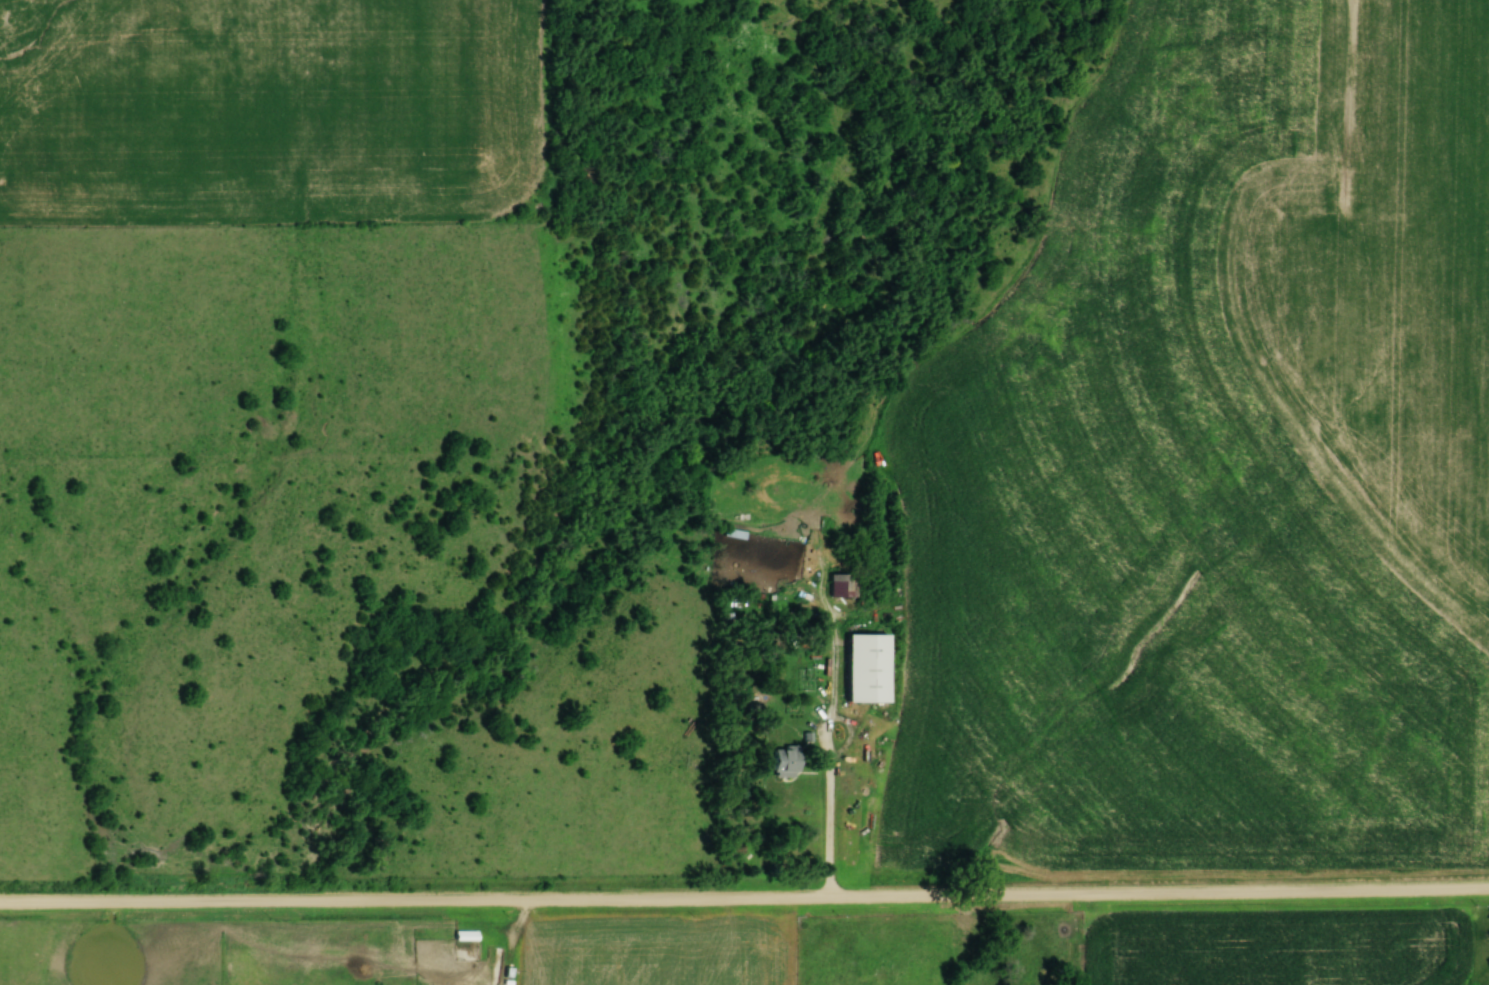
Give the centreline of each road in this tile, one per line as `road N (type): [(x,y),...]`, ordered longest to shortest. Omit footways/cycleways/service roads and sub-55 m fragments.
road 1 (residential): [(0,901),(1488,887)]

